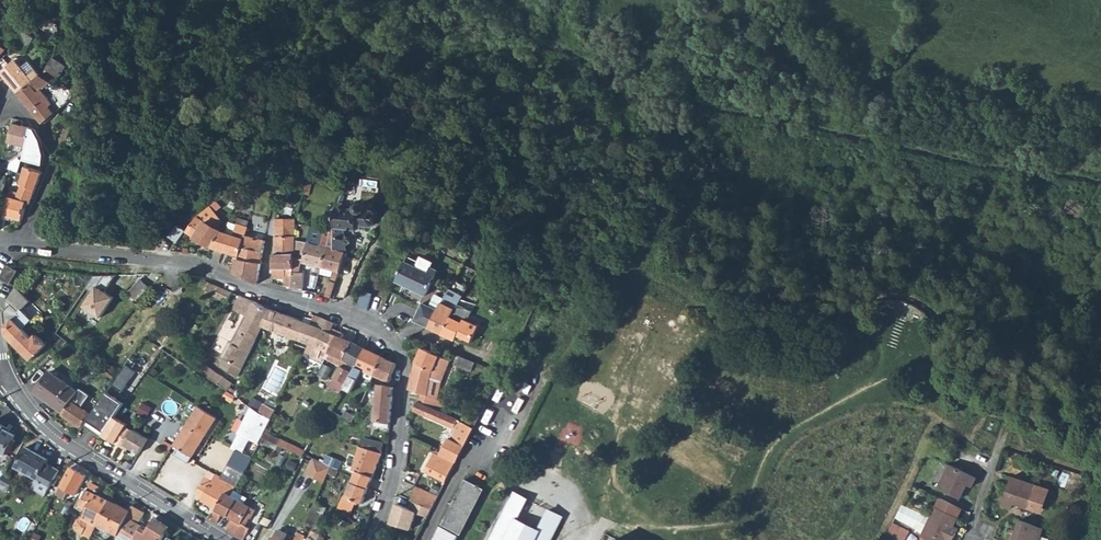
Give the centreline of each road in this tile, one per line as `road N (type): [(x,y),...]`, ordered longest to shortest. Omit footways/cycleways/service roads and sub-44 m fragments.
road 1 (residential): [(373,539),(399,439),(403,363),(384,332),(196,266),(24,241)]
road 2 (residential): [(221,539),(73,451),(3,379)]
road 3 (residential): [(24,241),(51,156),(15,102)]

